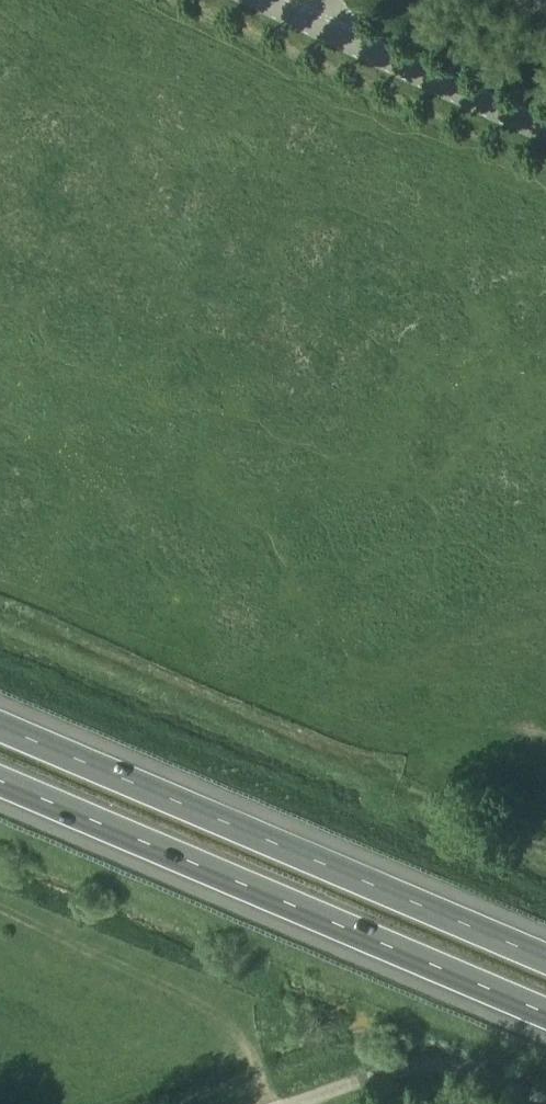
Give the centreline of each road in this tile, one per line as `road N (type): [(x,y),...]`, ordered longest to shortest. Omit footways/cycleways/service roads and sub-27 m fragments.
road 1 (motorway): [(545,961),(0,732)]
road 2 (motorway): [(0,790),(545,1017)]
road 3 (unclassified): [(545,130),(249,0)]
road 4 (unclassified): [(294,1103),(403,1066),(463,1067)]

